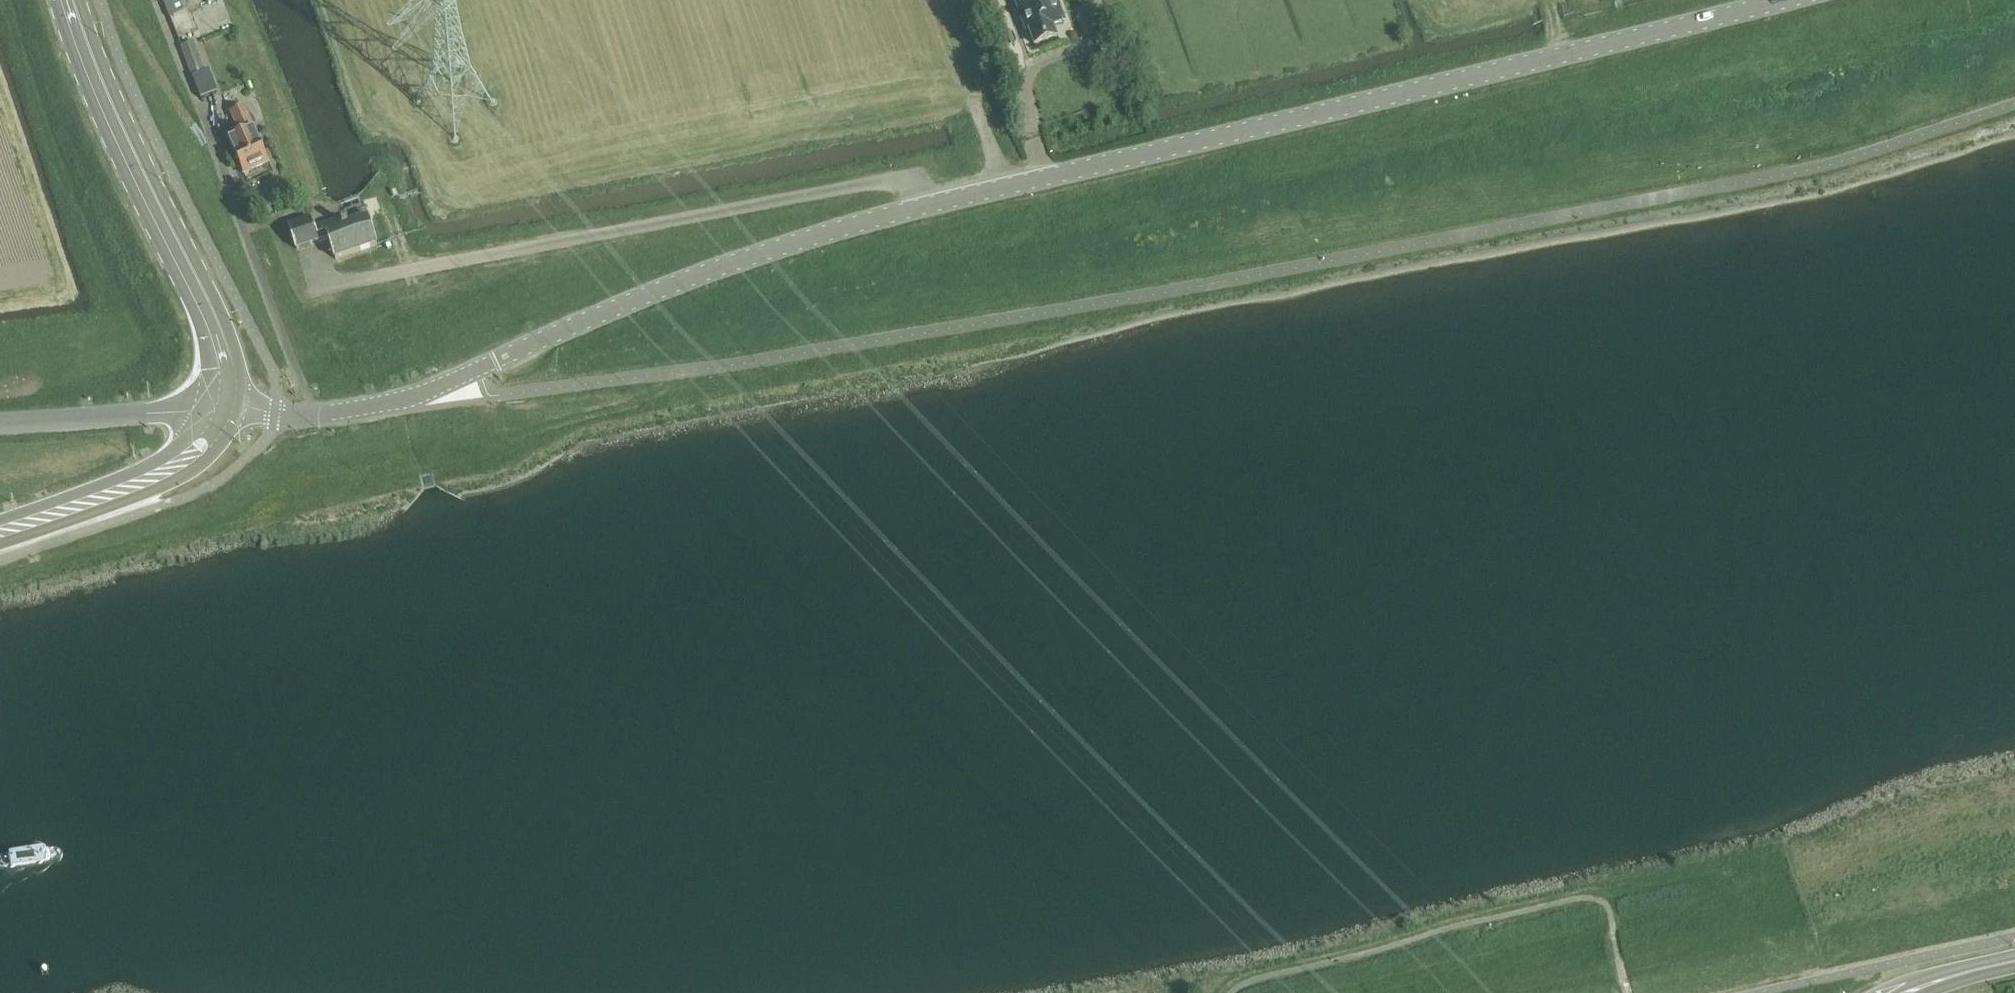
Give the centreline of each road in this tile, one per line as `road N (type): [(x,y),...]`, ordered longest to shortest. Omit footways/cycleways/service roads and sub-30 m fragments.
road 1 (tertiary): [(233,411),(312,415),(412,399),(614,309),(854,226),(1787,0)]
road 2 (secondary): [(73,0),(128,140),(230,350),(233,411)]
road 3 (secondary): [(233,411),(219,436),(167,478),(0,541)]
road 4 (tertiary): [(0,425),(233,411)]

